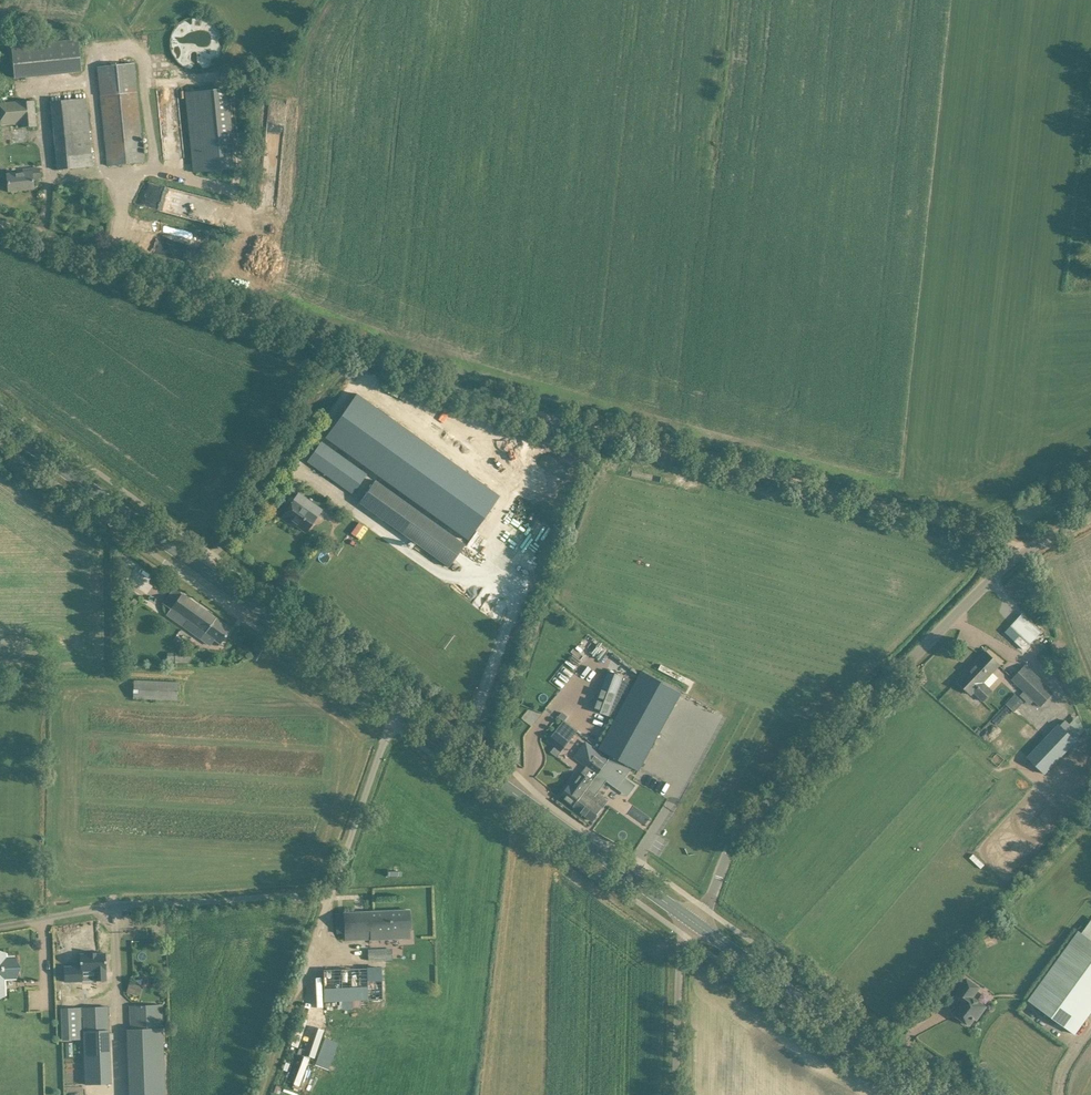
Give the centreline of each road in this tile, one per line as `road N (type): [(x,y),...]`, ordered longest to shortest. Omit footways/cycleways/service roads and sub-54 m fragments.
road 1 (track): [(1026,550),(678,457),(69,247)]
road 2 (unclassified): [(695,925),(763,813),(1026,550),(1090,519)]
road 3 (secondary): [(404,713),(0,426)]
road 4 (secondary): [(695,925),(404,713)]
road 5 (unclassified): [(330,902),(303,897),(0,927)]
road 6 (secondary): [(932,1094),(695,925)]
road 7 (unclassified): [(330,902),(382,751),(404,713)]
road 8 (unclassified): [(677,1094),(683,950),(695,925)]
road 9 (track): [(311,963),(262,1094)]

